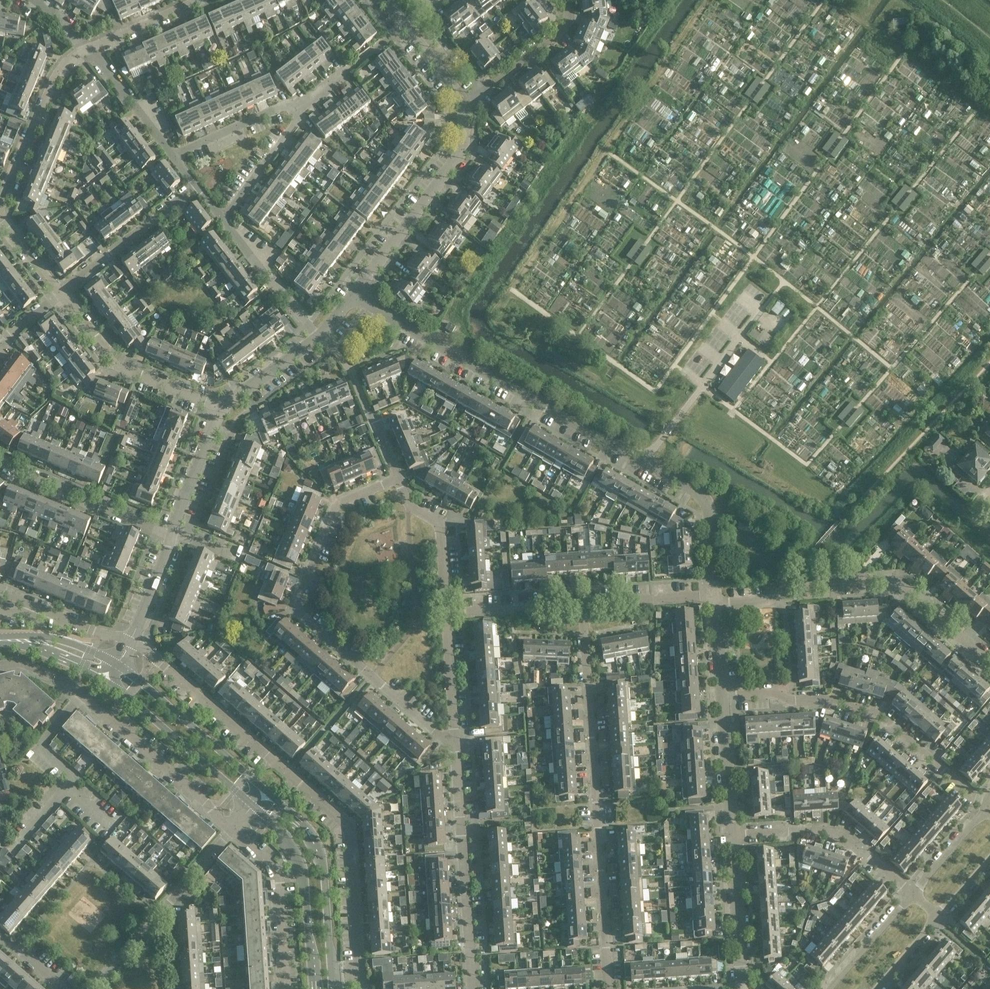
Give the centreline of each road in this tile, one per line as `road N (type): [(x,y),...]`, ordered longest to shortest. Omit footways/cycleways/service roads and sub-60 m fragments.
road 1 (residential): [(712,595),(704,498),(354,296)]
road 2 (residential): [(365,988),(349,827),(130,642)]
road 3 (residential): [(455,752),(295,610),(334,506),(397,478)]
road 4 (residential): [(609,988),(584,602)]
road 5 (residential): [(712,595),(725,604),(768,600),(785,589),(900,584),(989,663)]
road 6 (residential): [(977,804),(858,702),(722,705)]
road 7 (residential): [(233,826),(63,678),(27,664),(0,666)]
road 8 (residential): [(472,988),(455,752)]
road 9 (residential): [(354,296),(463,148),(464,105)]
road 10 (tertiary): [(333,988),(322,854),(264,792)]
road 11 (residential): [(94,988),(233,826)]
road 12 (residential): [(223,407),(117,365),(60,291)]
road 13 (tertiary): [(251,807),(291,841),(301,864),(313,988)]
road 14 (tertiary): [(264,792),(118,665)]
road 15 (tertiary): [(106,682),(251,807)]
road 16 (residential): [(903,888),(834,832),(733,833)]
road 17 (residential): [(0,214),(53,83),(87,49)]
road 18 (residential): [(171,536),(0,459)]
road 19 (residential): [(287,988),(281,873),(233,826)]
road 20 (residential): [(60,291),(195,186)]
road 21 (residential): [(397,478),(347,366),(323,331)]
road 22 (residential): [(464,105),(567,26),(565,0)]
road 23 (residential): [(741,988),(733,833)]
road 24 (residential): [(444,611),(438,523),(408,506),(397,478)]
road 25 (residential): [(317,338),(223,220)]
road 26 (residential): [(455,752),(444,611)]
road 27 (residential): [(444,611),(584,602)]
road 28 (residential): [(130,642),(0,592)]
road 29 (residential): [(171,536),(223,407)]
road 30 (residential): [(171,154),(283,106),(298,109)]
road 31 (residential): [(223,220),(295,127),(298,109)]
road 32 (residential): [(298,109),(405,27)]
road 33 (residential): [(171,154),(87,49)]
road 34 (residential): [(903,888),(819,988)]
road 35 (residential): [(733,833),(722,705)]
road 36 (residential): [(584,602),(712,595)]
road 37 (tertiary): [(118,665),(52,637),(0,635)]

